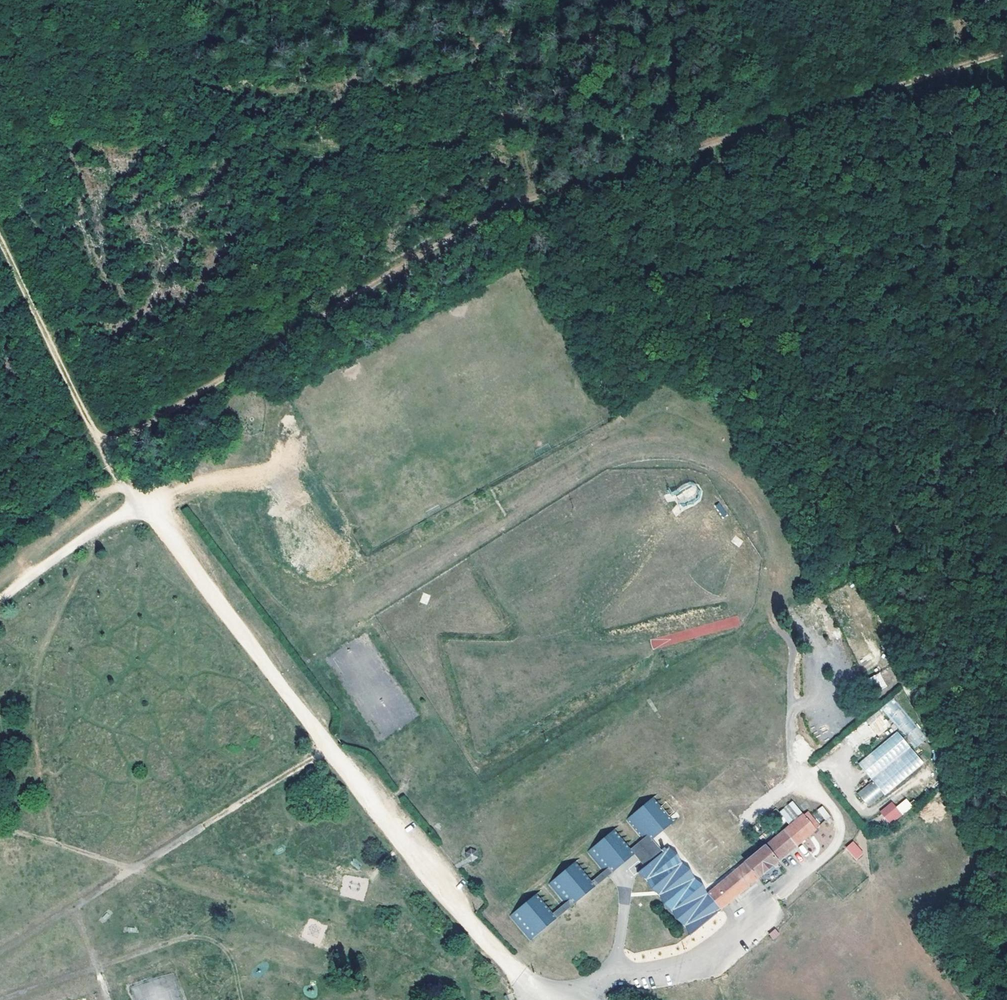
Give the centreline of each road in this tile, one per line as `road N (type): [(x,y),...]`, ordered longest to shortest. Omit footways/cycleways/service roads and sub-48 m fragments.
road 1 (track): [(1006,61),(489,218),(102,449)]
road 2 (track): [(555,999),(523,981),(387,819),(144,506),(0,606)]
road 3 (unclassified): [(562,999),(694,963),(812,869)]
road 4 (track): [(102,449),(0,238)]
road 5 (track): [(144,506),(293,459)]
road 6 (track): [(719,0),(720,152)]
road 7 (track): [(0,827),(134,869)]

